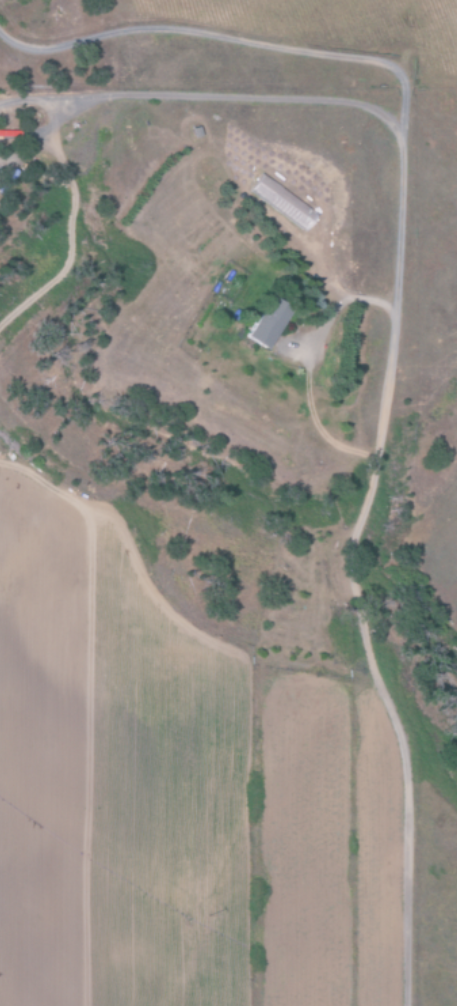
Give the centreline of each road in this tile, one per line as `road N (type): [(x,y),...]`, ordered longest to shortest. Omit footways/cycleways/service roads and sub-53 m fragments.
road 1 (residential): [(402,1005),(400,752),(346,579),(391,336),(399,70),(373,55),(178,23),(129,23),(48,43),(0,31)]
road 2 (track): [(402,140),(370,105),(324,95),(96,90)]

